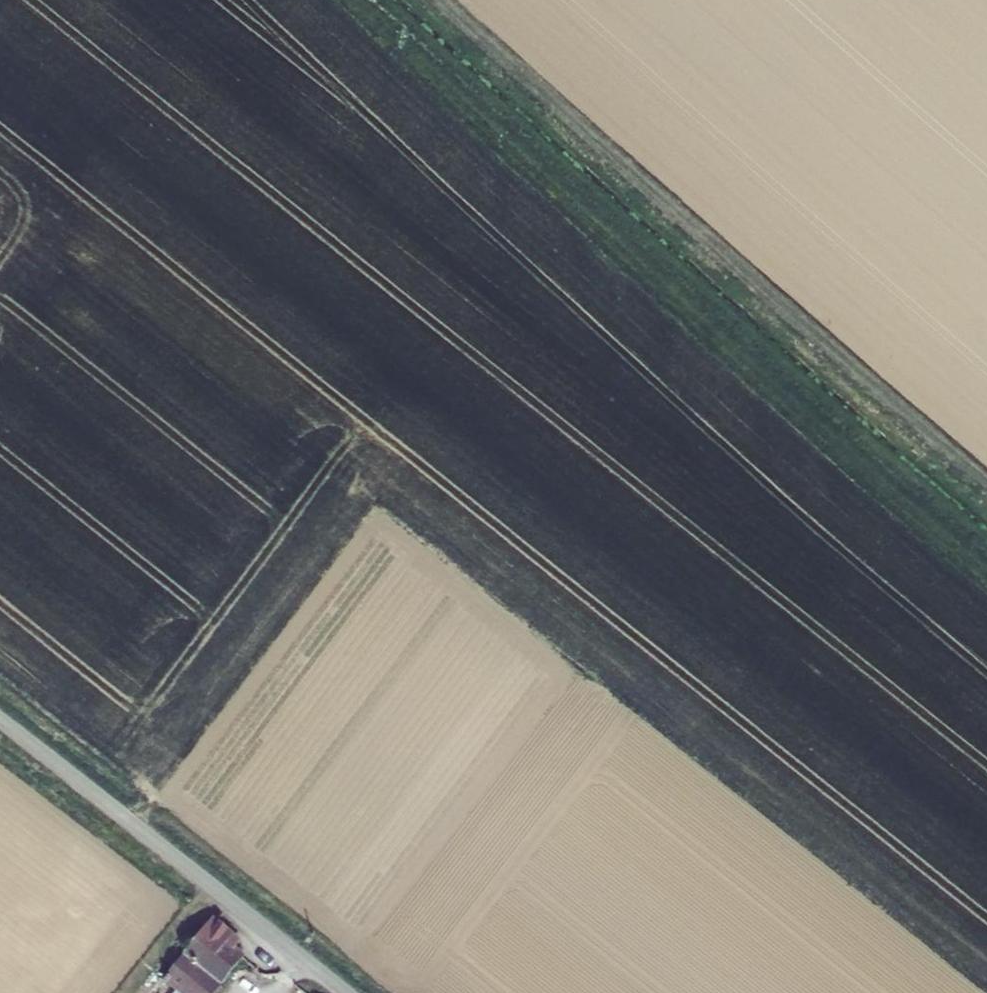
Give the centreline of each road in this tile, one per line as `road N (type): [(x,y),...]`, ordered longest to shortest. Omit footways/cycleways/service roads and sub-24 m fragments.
road 1 (unclassified): [(0,720),(346,992)]

